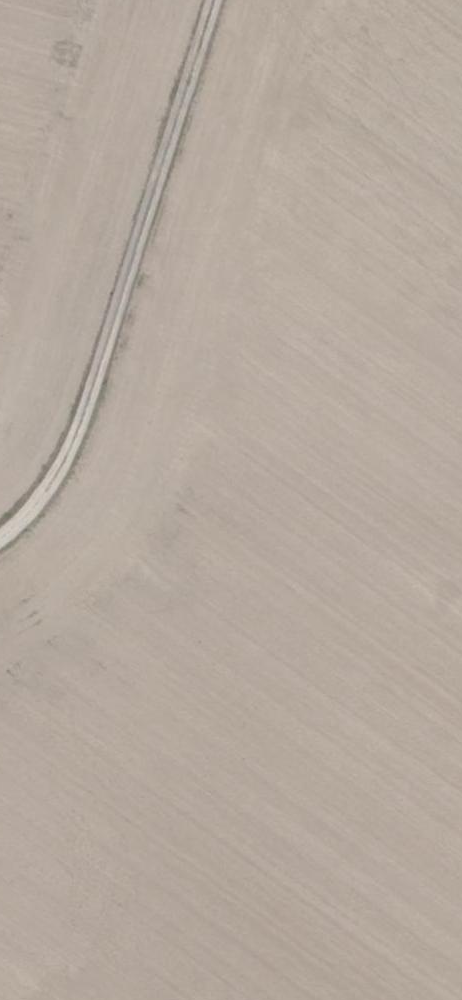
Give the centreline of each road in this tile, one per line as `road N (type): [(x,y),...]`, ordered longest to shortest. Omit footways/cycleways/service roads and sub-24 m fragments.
road 1 (track): [(203,0),(67,432),(33,494),(0,527)]

